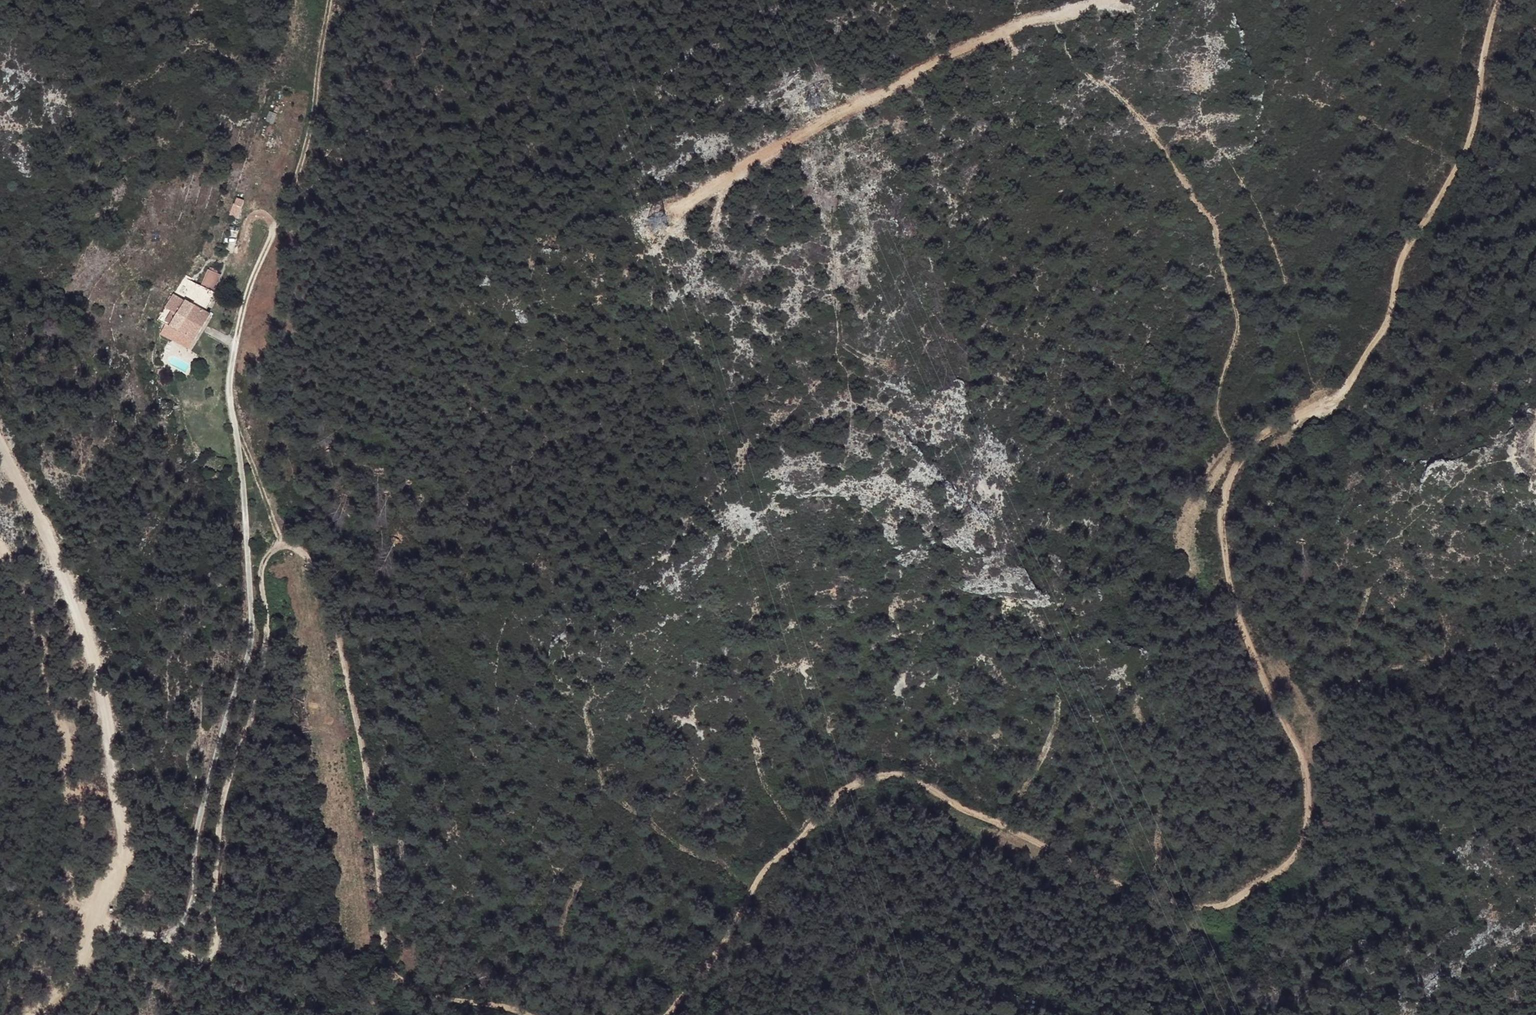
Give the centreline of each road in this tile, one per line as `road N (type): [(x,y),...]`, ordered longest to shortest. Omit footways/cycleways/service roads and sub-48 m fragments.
road 1 (track): [(667,1014),(688,999),(774,856),(846,792),(875,776),(904,774),(927,784),(1119,890),(1202,908),(1237,900),(1293,861),(1308,810),(1304,762),(1238,620),(1223,510),(1244,463),(1336,404),(1392,316),(1401,258),(1473,141),(1487,44),(1503,0)]
road 2 (track): [(161,937),(188,910),(199,817),(252,638),(233,376),(243,301),(306,154),(328,0)]
road 3 (track): [(32,1014),(82,965),(123,845),(109,734),(80,616),(0,450)]
road 4 (track): [(279,544),(295,545),(315,561),(329,592),(374,811),(386,947),(398,987),(525,1014)]
road 5 (track): [(279,544),(262,571),(269,627),(261,674),(221,821),(215,962),(201,964),(161,937)]
road 6 (track): [(1108,0),(952,54),(690,198)]
road 7 (track): [(99,911),(90,894),(83,786),(24,587),(0,545)]
road 8 (track): [(235,426),(279,544)]

